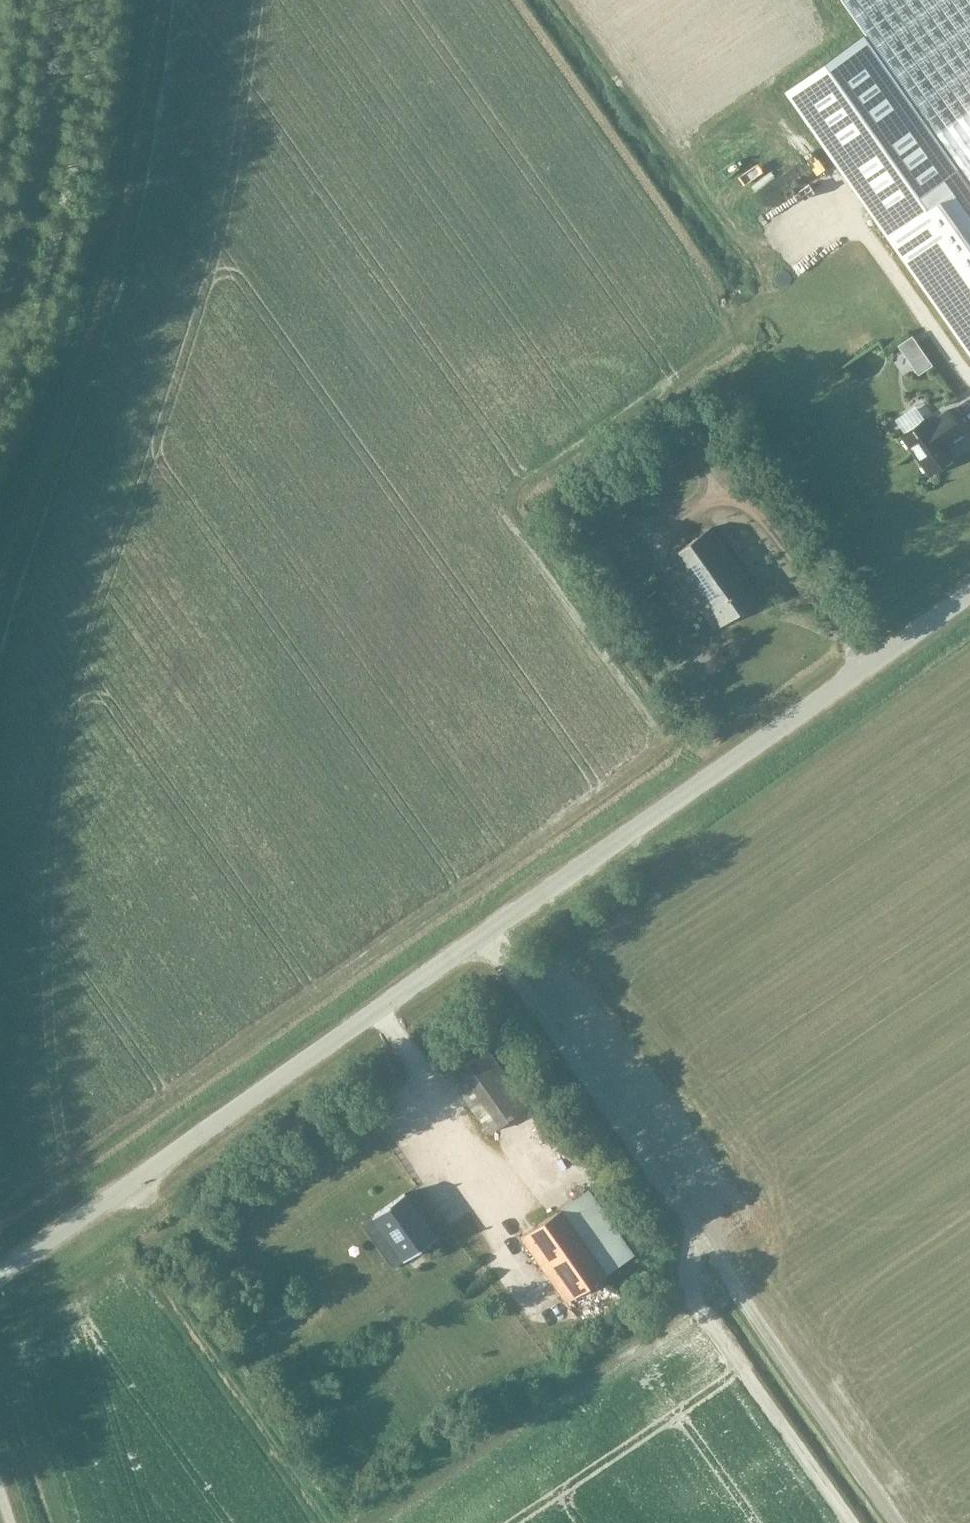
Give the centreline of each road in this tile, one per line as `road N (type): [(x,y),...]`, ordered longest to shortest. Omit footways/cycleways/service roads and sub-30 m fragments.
road 1 (unclassified): [(0,1273),(969,593)]
road 2 (tertiary): [(0,291),(47,118),(60,0)]

